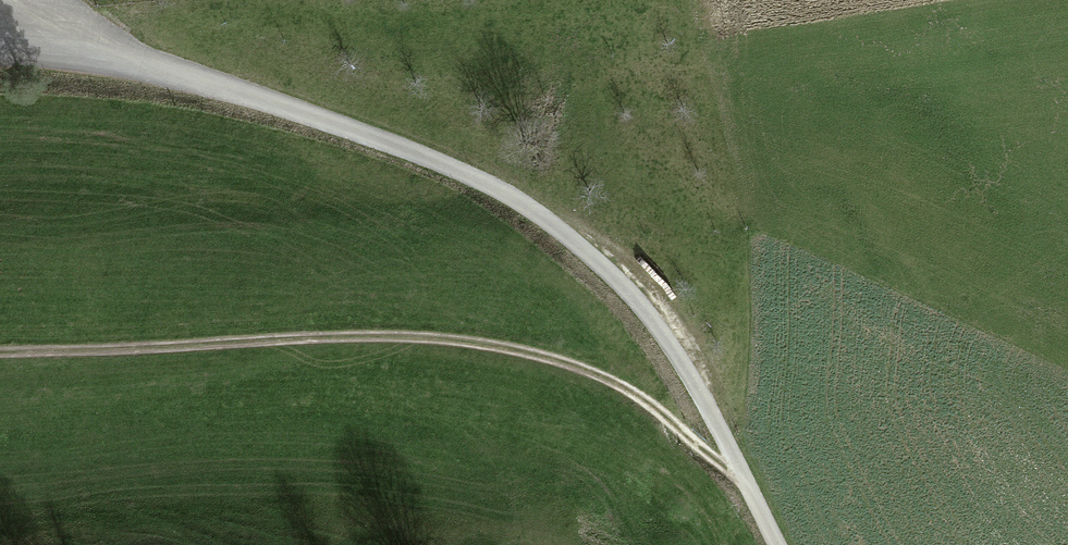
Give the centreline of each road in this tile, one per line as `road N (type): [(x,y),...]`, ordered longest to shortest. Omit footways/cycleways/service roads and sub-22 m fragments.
road 1 (track): [(772,544),(673,335),(599,260),(524,211),(399,152),(159,63),(41,29),(0,30)]
road 2 (track): [(0,354),(438,341),(528,354),(618,387),(738,478)]

